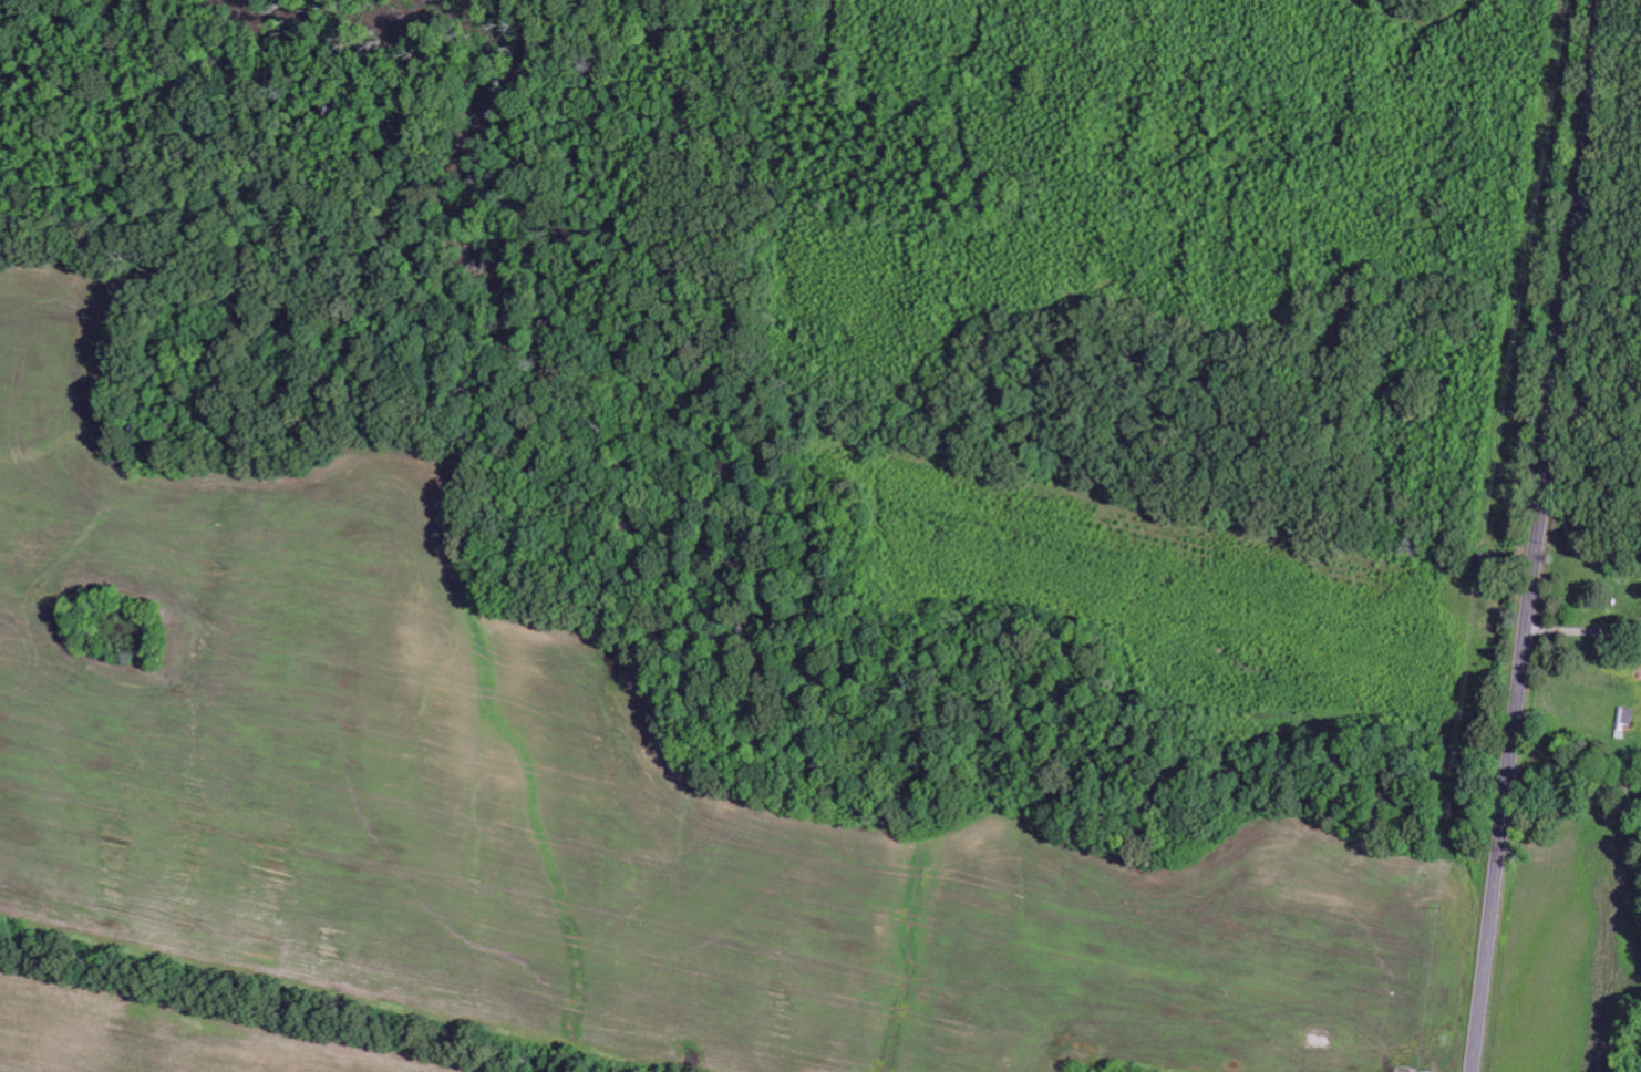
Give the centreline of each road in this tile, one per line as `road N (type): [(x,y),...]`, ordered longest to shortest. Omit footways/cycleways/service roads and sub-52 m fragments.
road 1 (secondary): [(1475,1071),(1608,0)]

